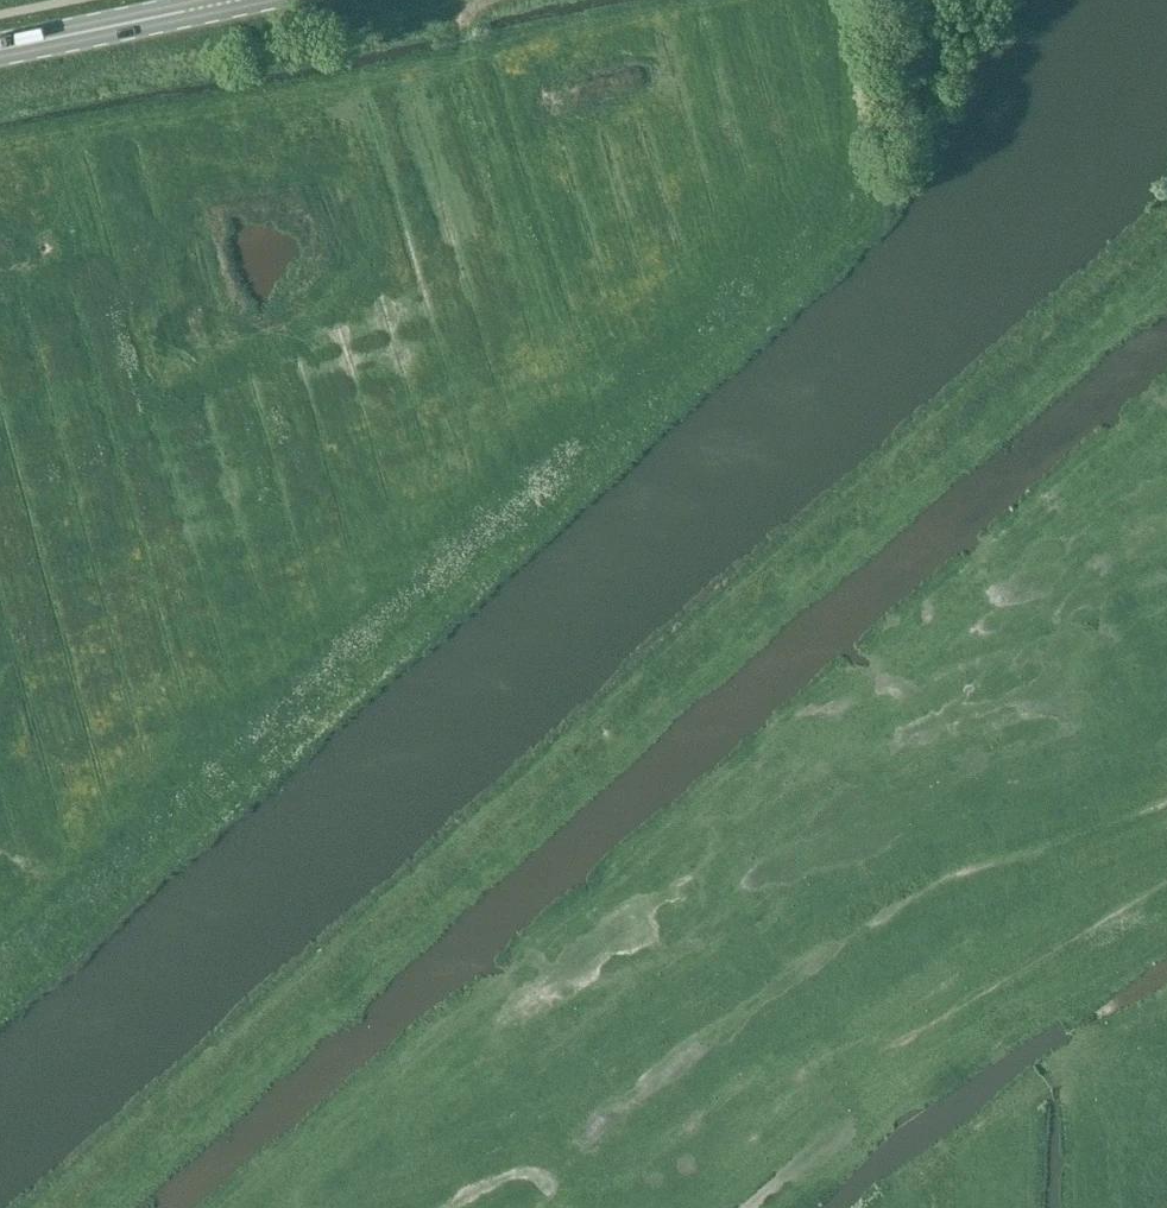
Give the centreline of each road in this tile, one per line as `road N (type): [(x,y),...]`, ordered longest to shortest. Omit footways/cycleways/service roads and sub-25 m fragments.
road 1 (primary): [(0,48),(234,0)]

